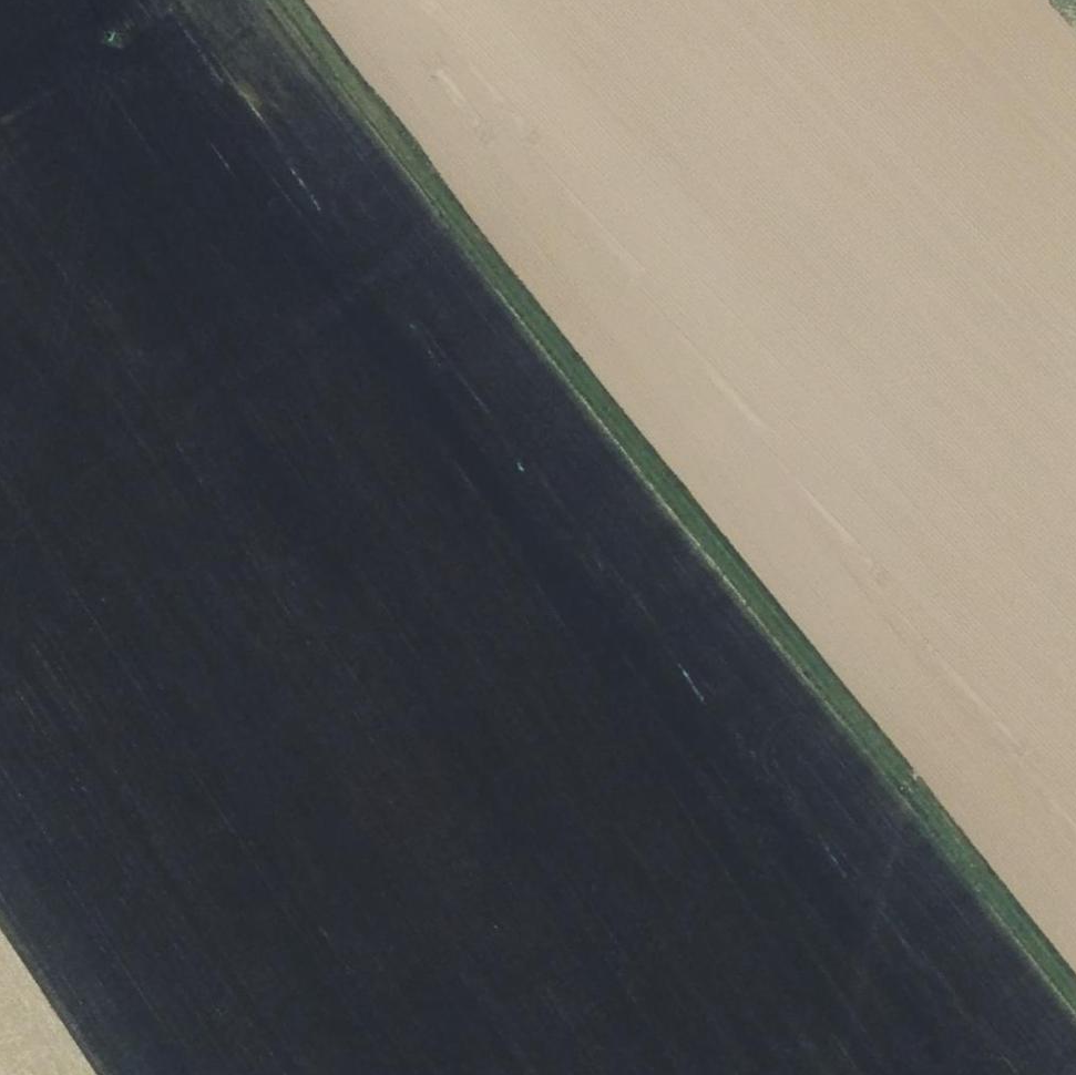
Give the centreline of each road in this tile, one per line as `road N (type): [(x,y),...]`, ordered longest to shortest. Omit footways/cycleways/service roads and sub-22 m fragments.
road 1 (track): [(293,0),(1075,991)]

